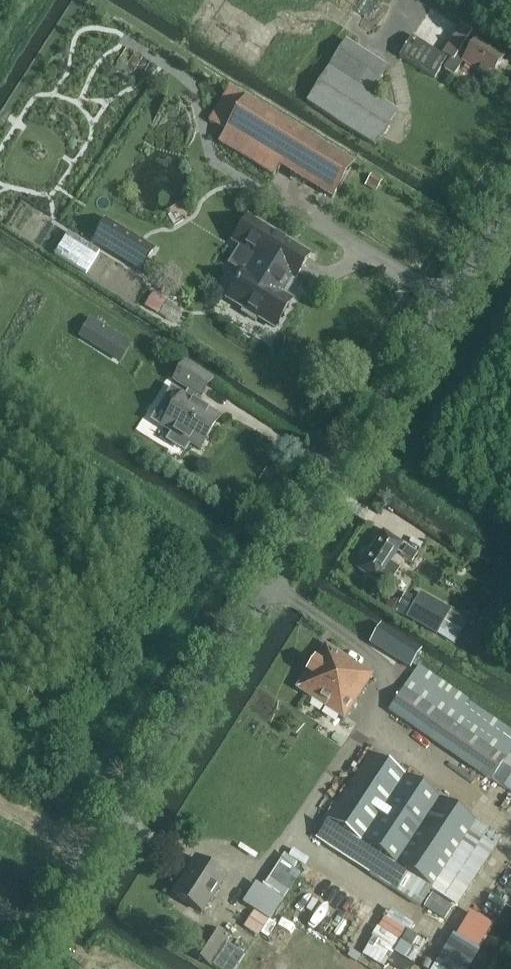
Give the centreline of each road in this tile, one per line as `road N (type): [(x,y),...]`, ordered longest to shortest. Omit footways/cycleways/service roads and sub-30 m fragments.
road 1 (unclassified): [(30,968),(93,853),(510,200)]

